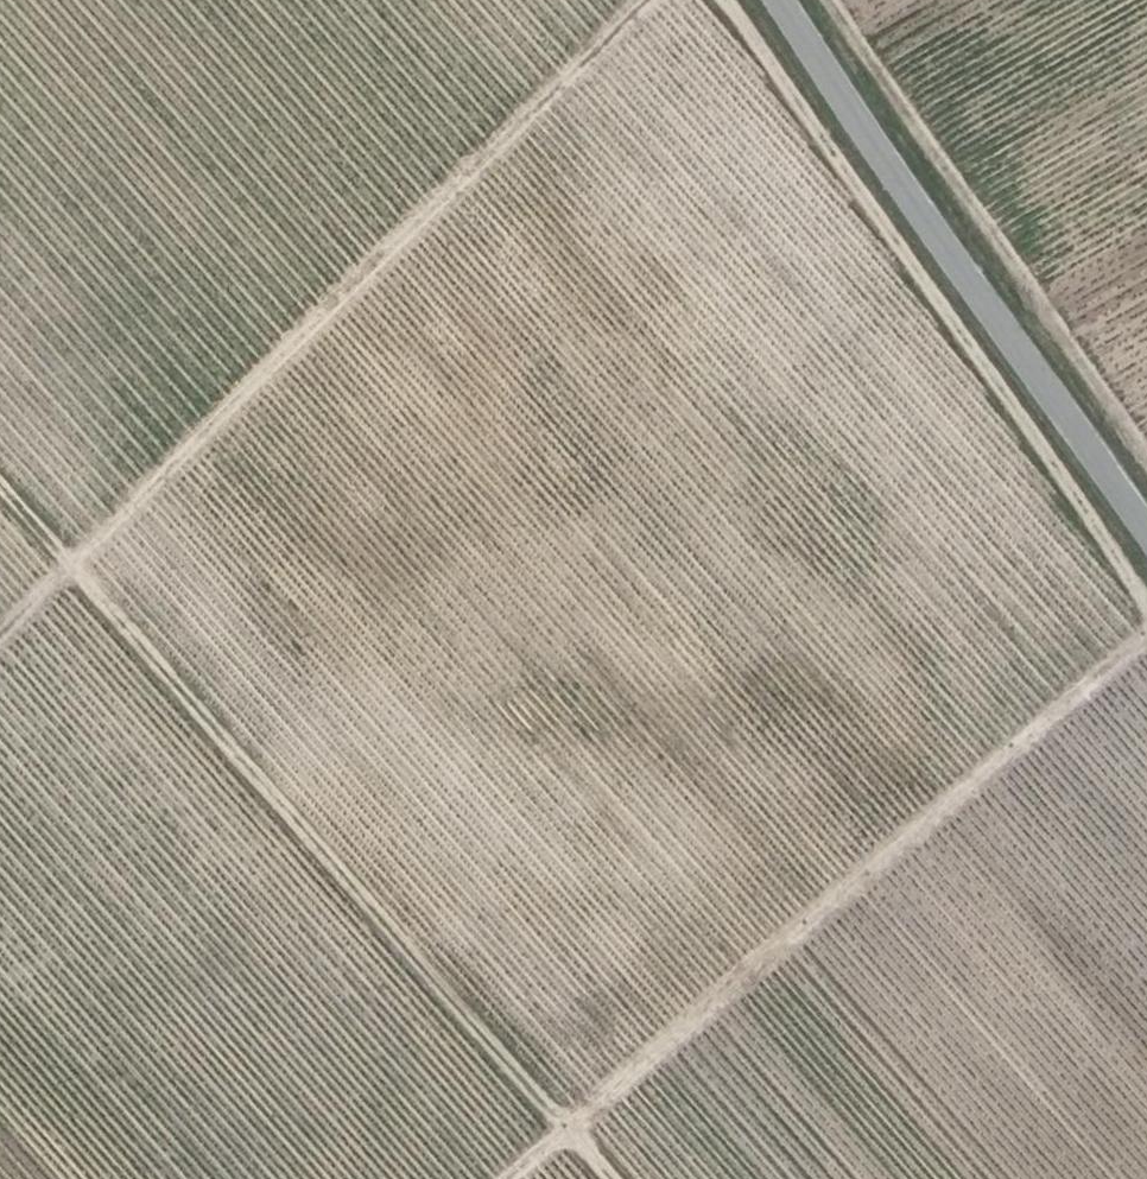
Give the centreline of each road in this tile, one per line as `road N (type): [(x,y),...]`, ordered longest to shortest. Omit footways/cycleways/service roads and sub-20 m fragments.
road 1 (track): [(0,632),(647,0)]
road 2 (track): [(1146,634),(506,1178)]
road 3 (unclassified): [(799,0),(1146,496)]

